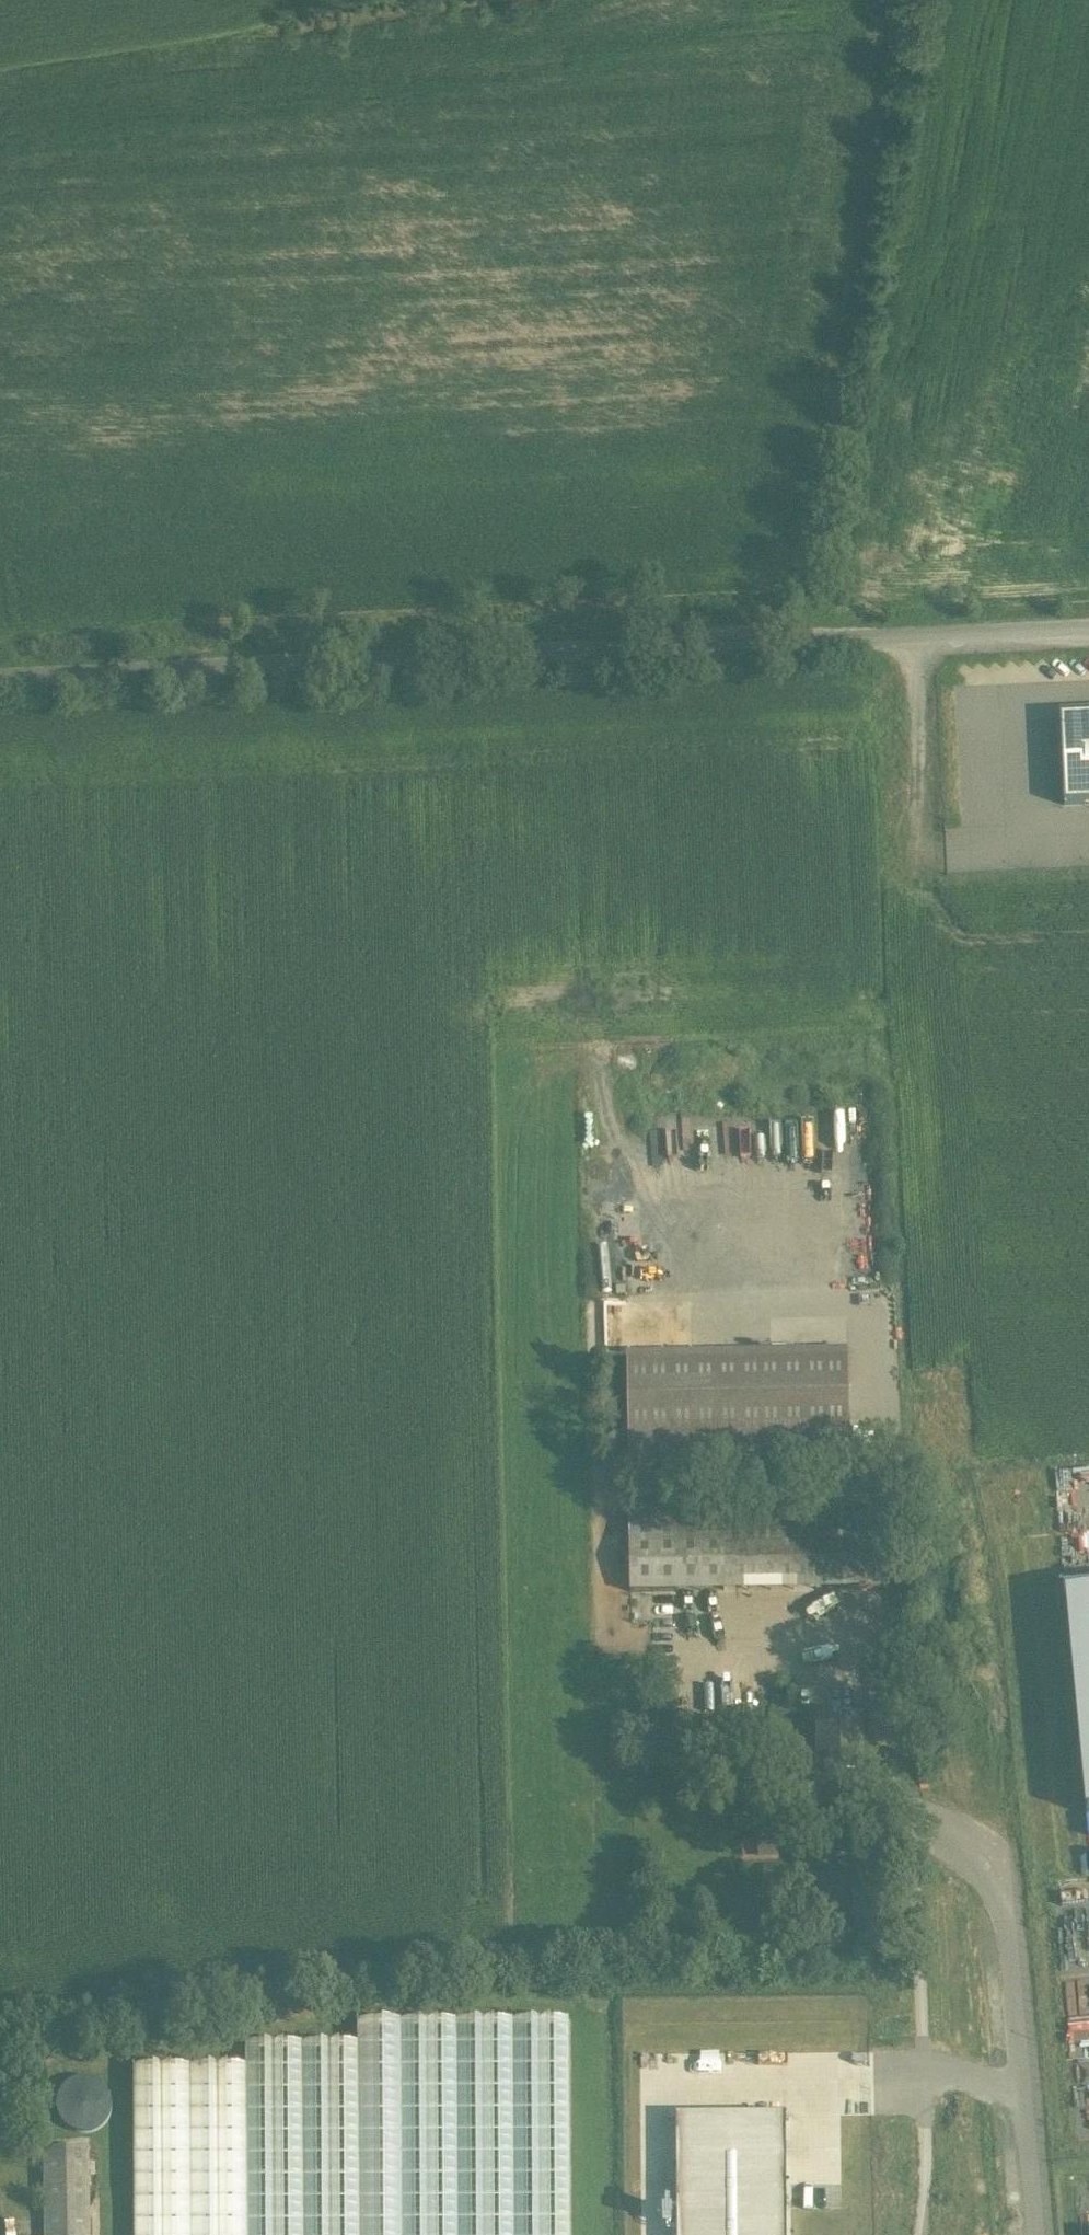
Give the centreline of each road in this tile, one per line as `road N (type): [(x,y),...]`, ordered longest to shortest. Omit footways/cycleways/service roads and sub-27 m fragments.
road 1 (residential): [(1088,625),(0,666)]

